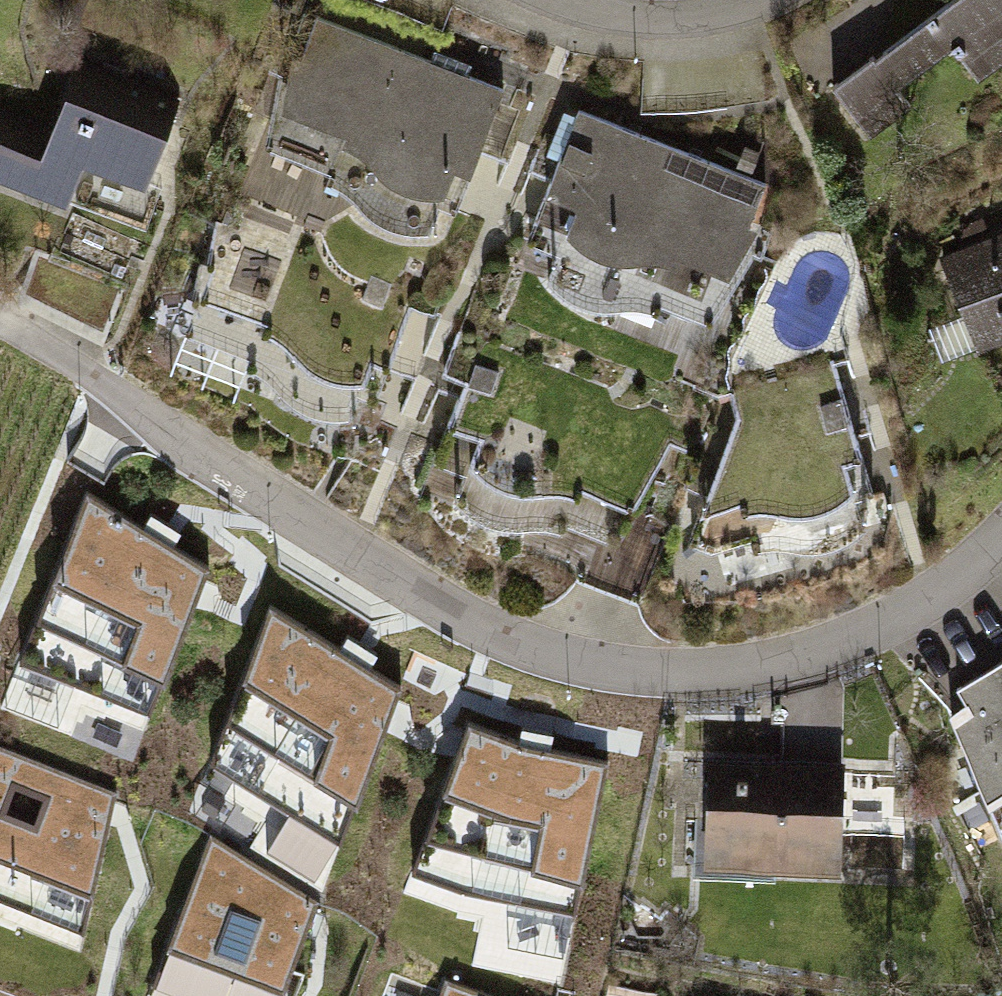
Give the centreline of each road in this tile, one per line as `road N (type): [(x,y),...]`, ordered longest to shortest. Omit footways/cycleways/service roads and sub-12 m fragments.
road 1 (residential): [(83,367),(436,607),(616,662),(810,660),(1001,553)]
road 2 (residential): [(557,0),(645,21),(717,16),(764,0)]

